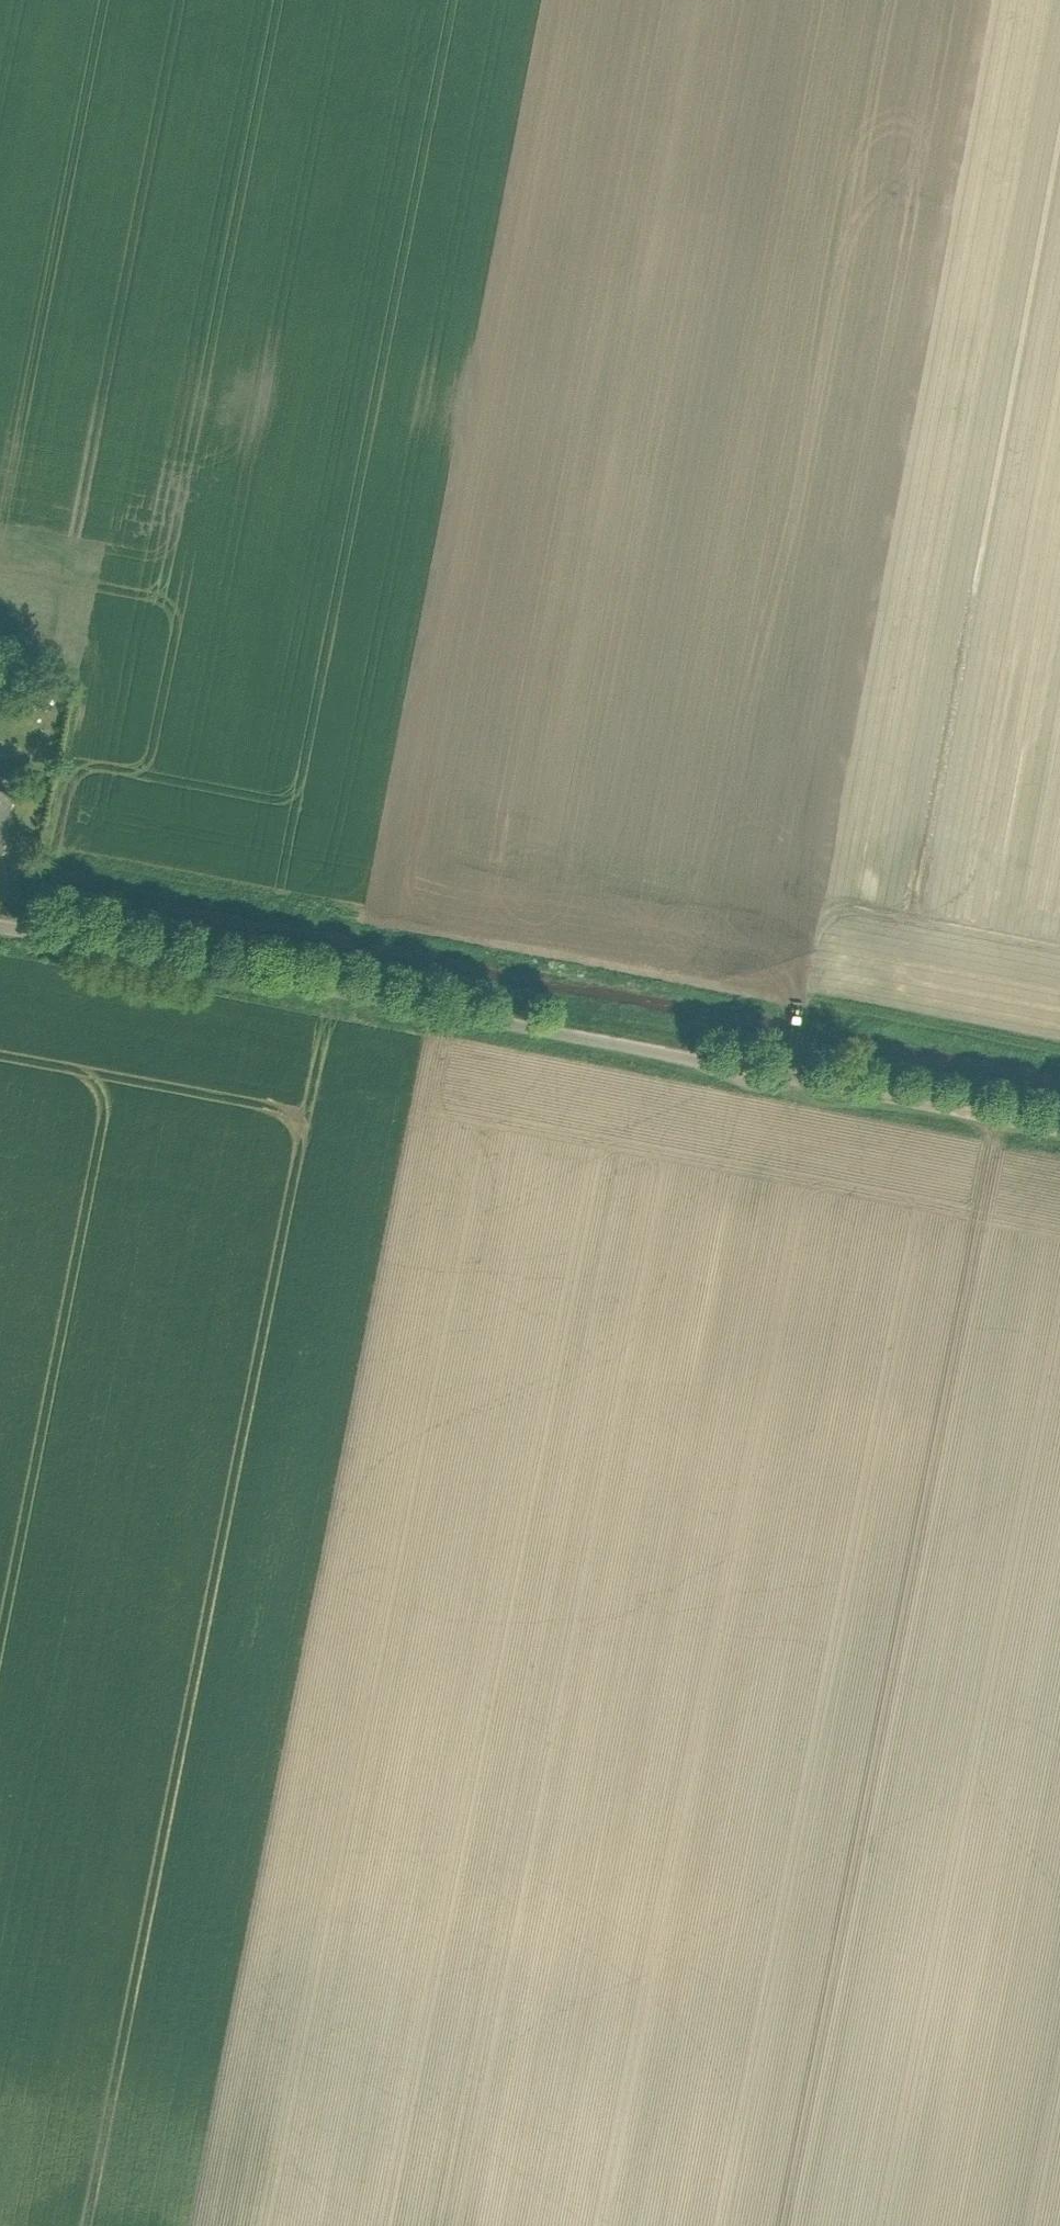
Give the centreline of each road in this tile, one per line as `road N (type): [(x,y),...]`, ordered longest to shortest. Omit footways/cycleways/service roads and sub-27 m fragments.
road 1 (unclassified): [(0,913),(1059,1120)]

